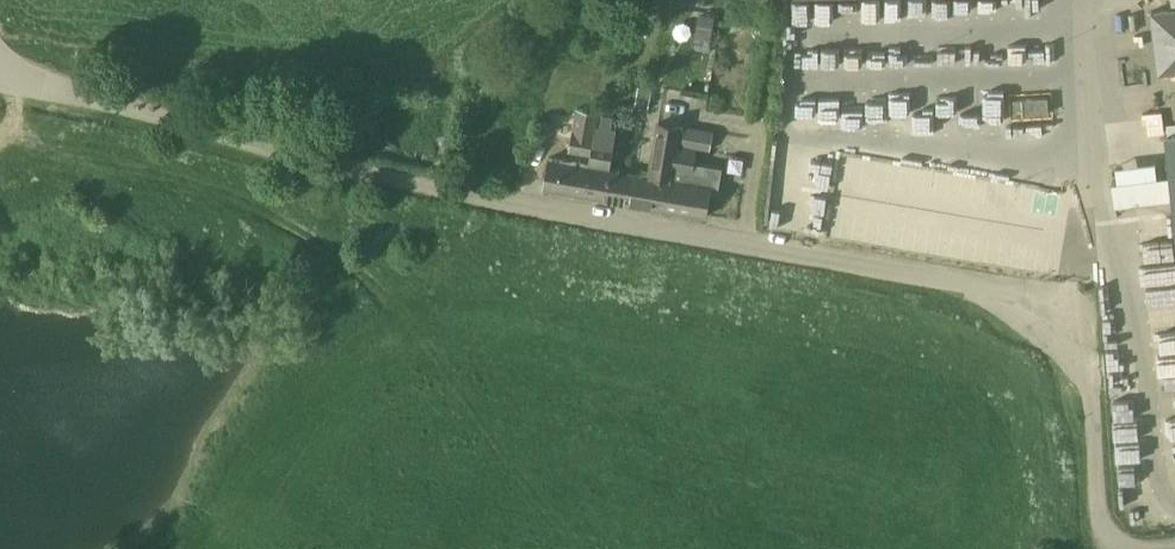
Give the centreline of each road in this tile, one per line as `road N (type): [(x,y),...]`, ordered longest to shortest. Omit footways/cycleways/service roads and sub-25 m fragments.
road 1 (unclassified): [(1174,543),(1101,537),(1088,367),(1061,314),(1024,295),(434,189),(0,80)]
road 2 (track): [(0,132),(148,156),(292,232),(425,324)]

